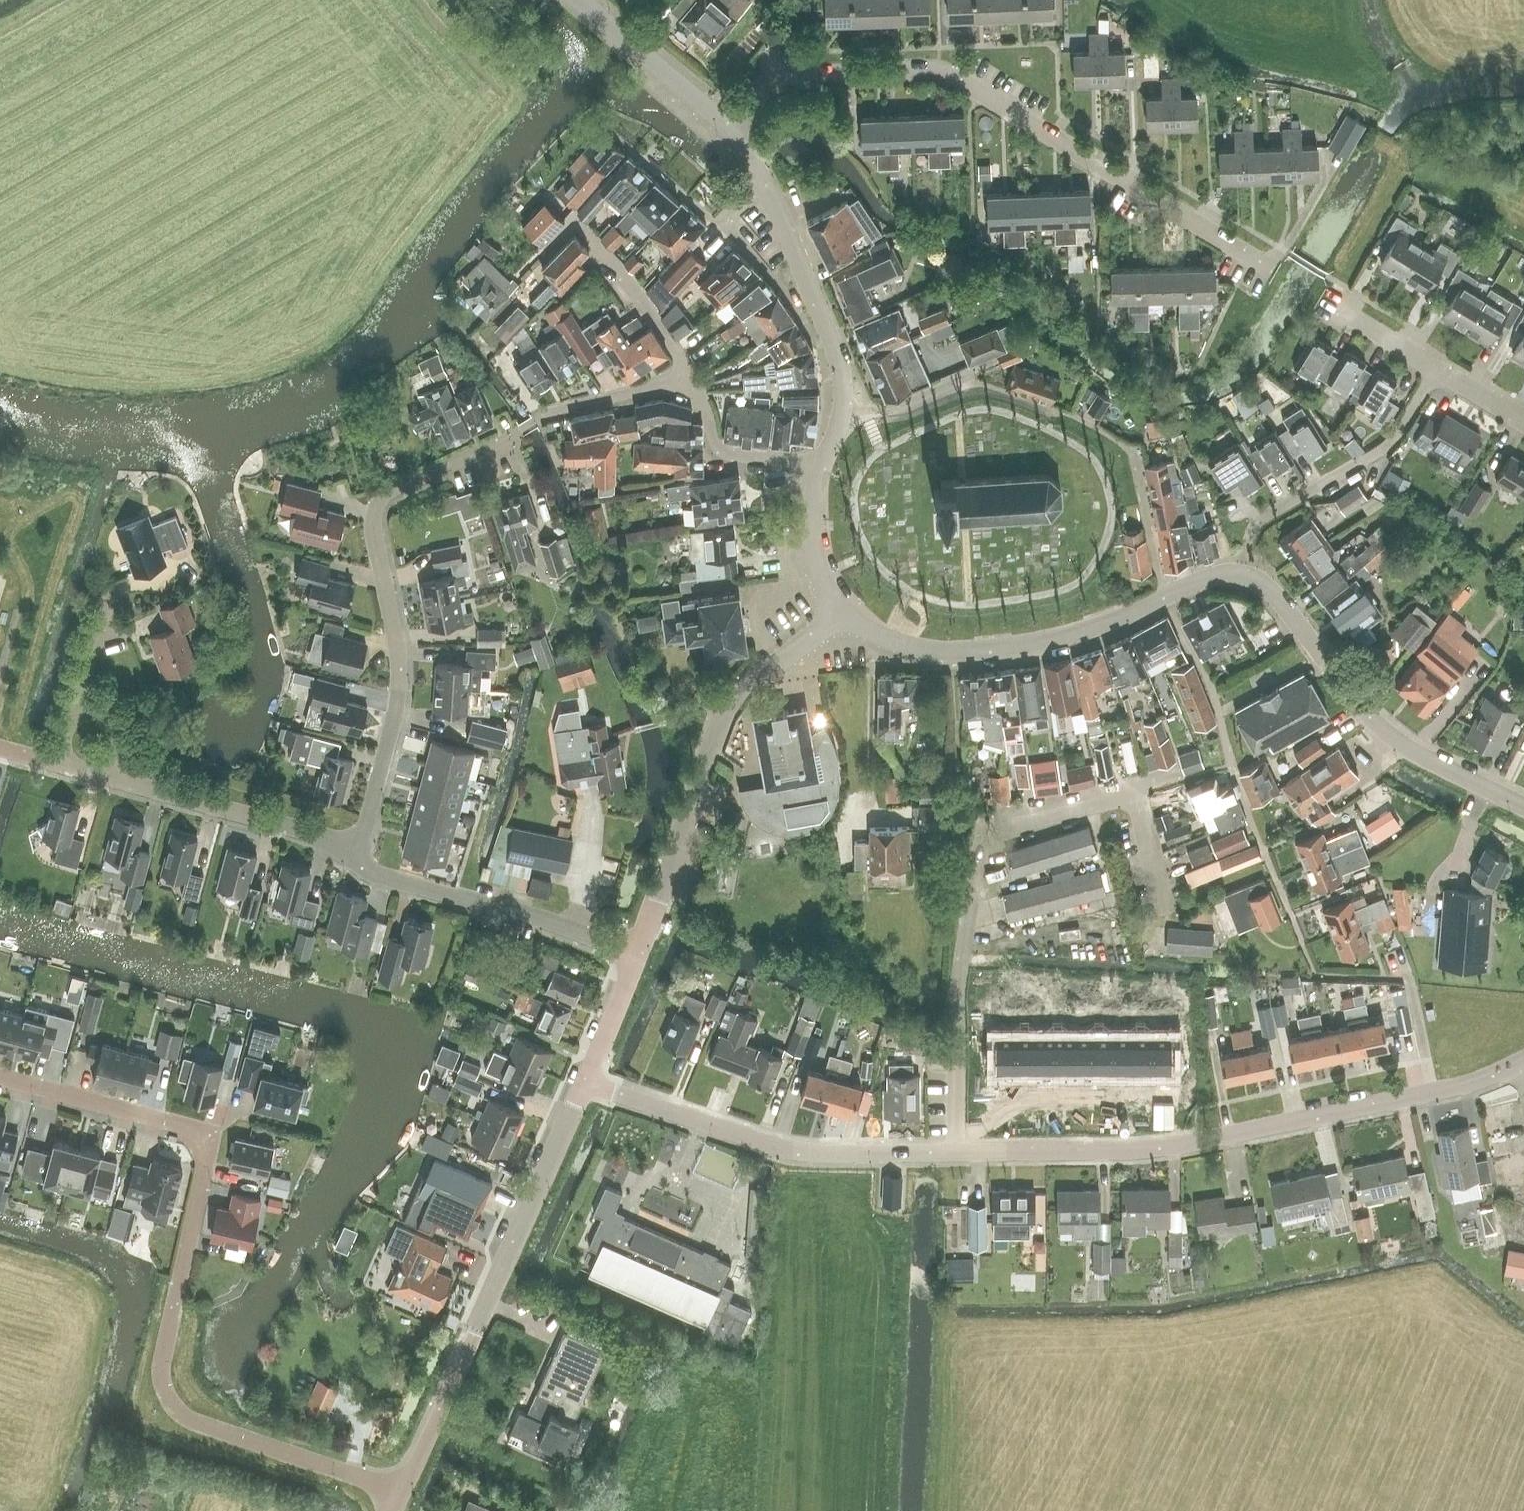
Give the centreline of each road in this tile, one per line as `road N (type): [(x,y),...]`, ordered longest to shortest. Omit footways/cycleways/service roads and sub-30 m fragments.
road 1 (tertiary): [(845,613),(918,648),(978,651),(1073,635),(1217,576),(1255,579),(1390,734),(1523,806)]
road 2 (residential): [(402,1493),(194,1422),(171,1403),(163,1358),(213,1133),(0,1077)]
road 3 (residential): [(1259,263),(952,78),(780,79),(724,123)]
road 4 (residential): [(1166,910),(1137,797),(982,835),(957,989),(956,1153)]
road 5 (residential): [(956,1153),(1184,1145),(1434,1093),(1523,1061)]
road 6 (residential): [(348,856),(368,823),(399,695),(377,509),(400,486),(520,430)]
road 7 (residential): [(402,1493),(587,1083)]
road 8 (residential): [(639,956),(727,709),(845,613)]
road 9 (residential): [(587,1083),(781,1149),(956,1153)]
road 10 (tertiary): [(824,465),(845,397),(837,354),(776,204),(724,123)]
road 11 (residential): [(348,856),(321,836),(0,748)]
road 12 (residential): [(639,956),(522,913),(378,877),(348,856)]
road 13 (residential): [(1257,522),(1385,448),(1436,370)]
road 14 (residential): [(692,382),(629,282),(578,222)]
road 15 (tertiary): [(724,123),(581,0)]
road 16 (residential): [(692,382),(725,453),(824,465)]
road 17 (residential): [(536,421),(692,382)]
road 18 (tertiary): [(845,613),(814,552),(812,514),(824,465)]
road 19 (residential): [(587,1083),(639,956)]

